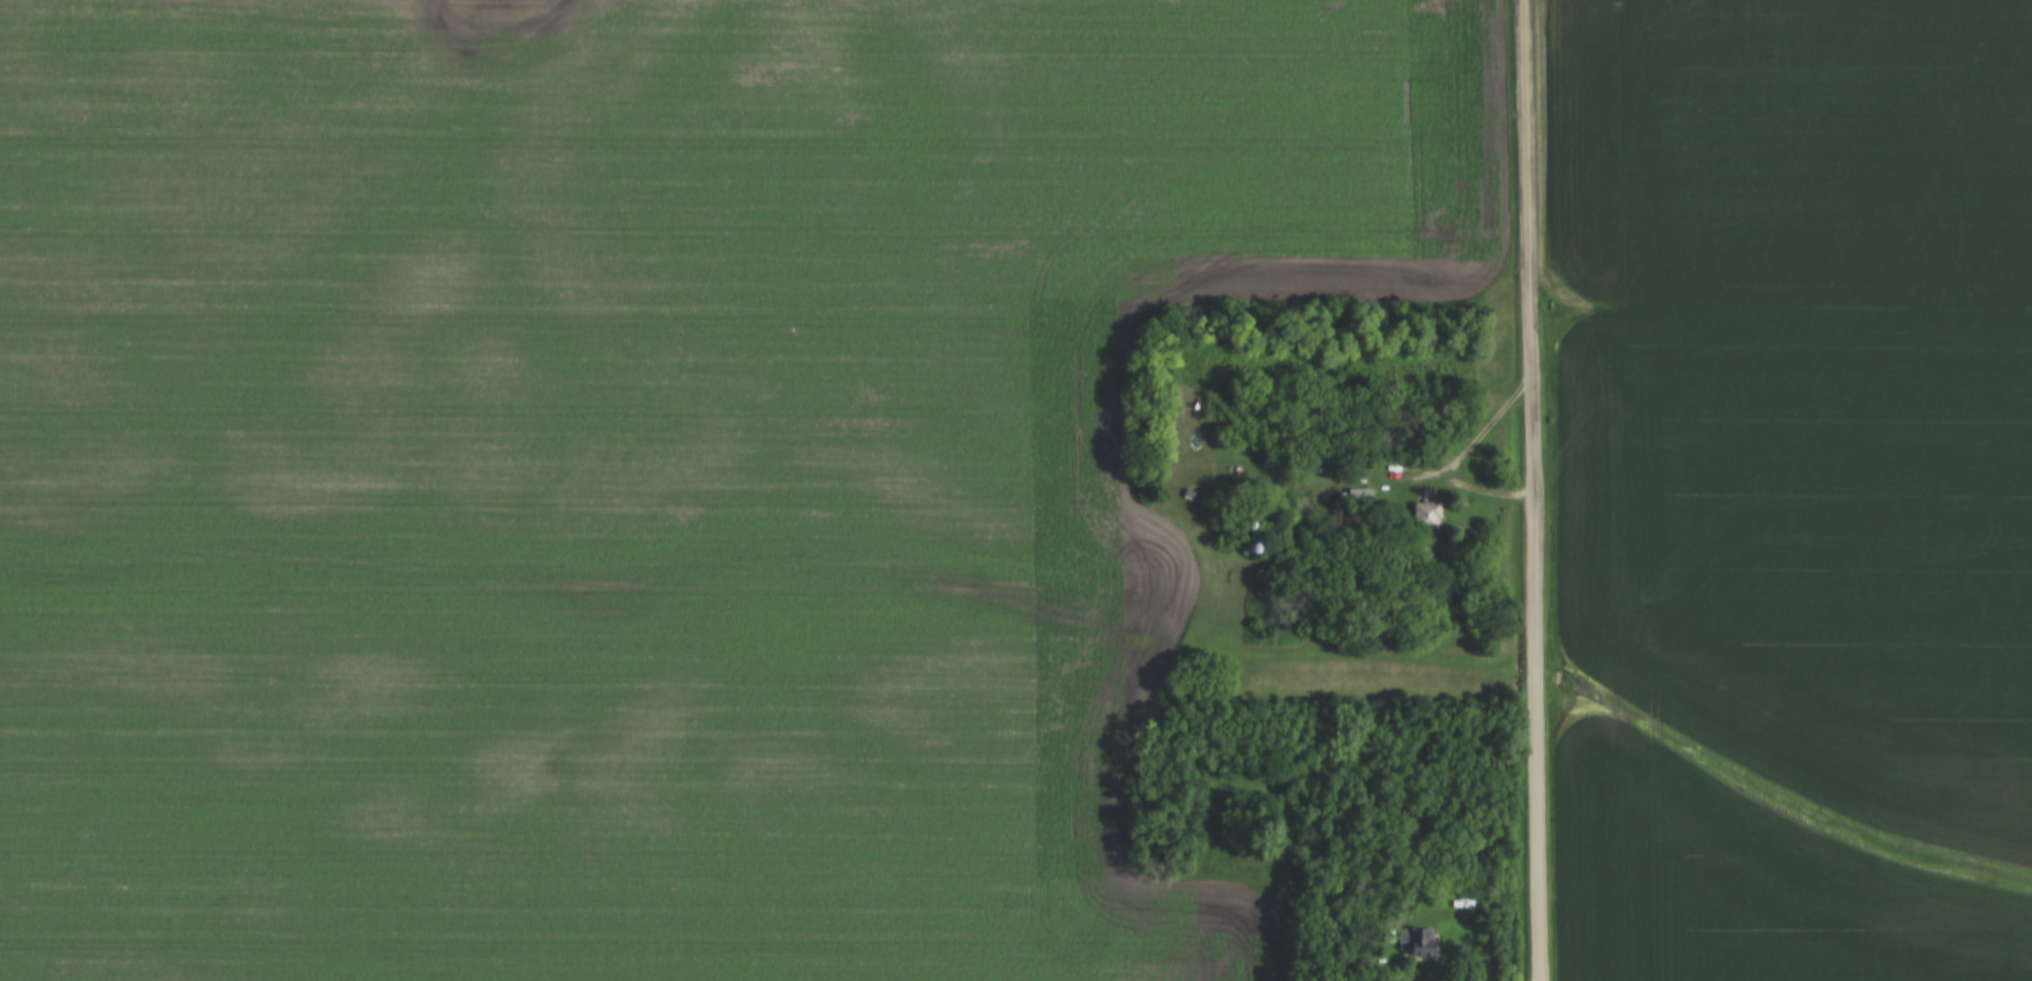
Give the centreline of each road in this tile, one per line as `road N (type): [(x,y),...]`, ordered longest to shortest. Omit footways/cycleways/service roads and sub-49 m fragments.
road 1 (residential): [(1540,980),(1522,0)]

